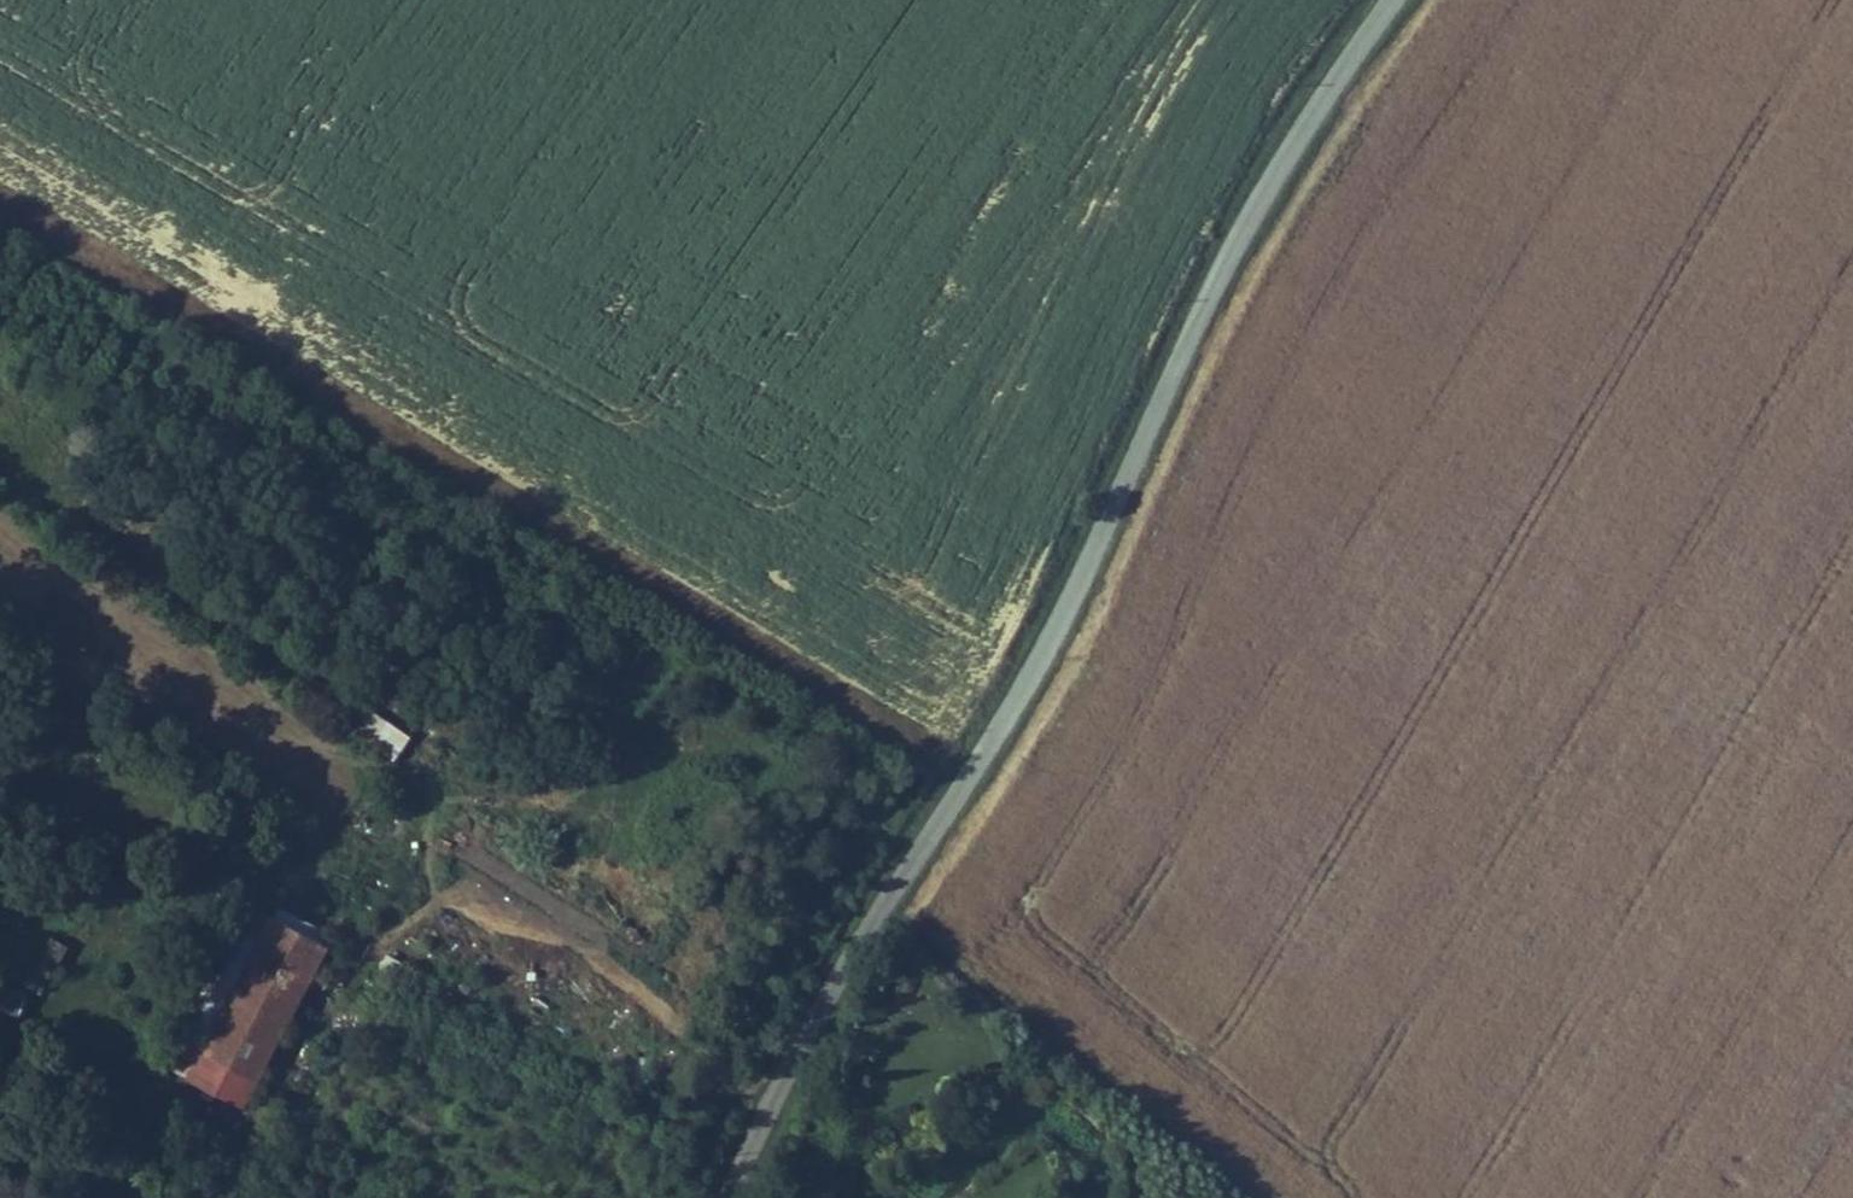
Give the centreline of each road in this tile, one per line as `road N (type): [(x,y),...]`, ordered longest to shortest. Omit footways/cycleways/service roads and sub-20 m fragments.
road 1 (unclassified): [(730,1197),(870,929),(1036,668),(1266,193),(1393,0)]

